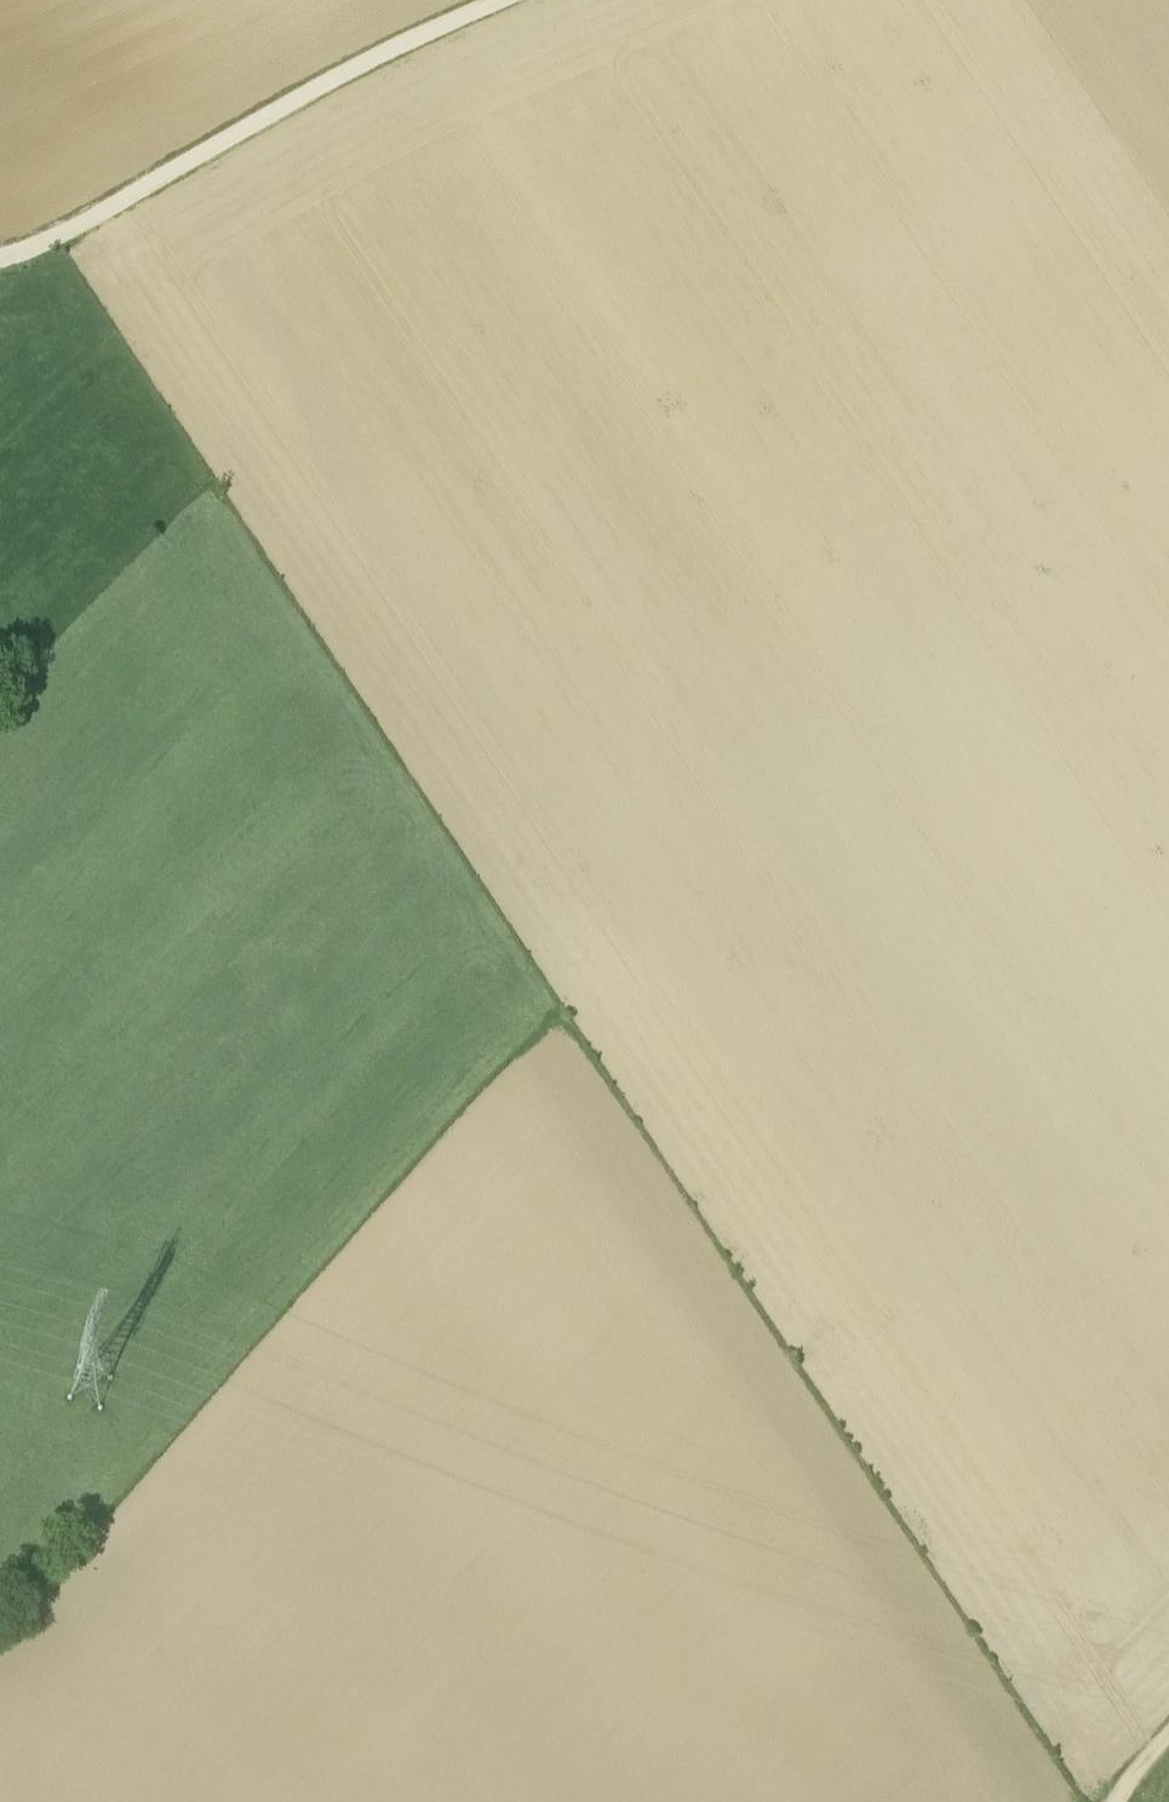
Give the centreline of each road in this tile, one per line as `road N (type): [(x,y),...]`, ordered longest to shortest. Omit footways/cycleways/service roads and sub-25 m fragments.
road 1 (track): [(495,0),(371,57),(67,233),(0,260)]

